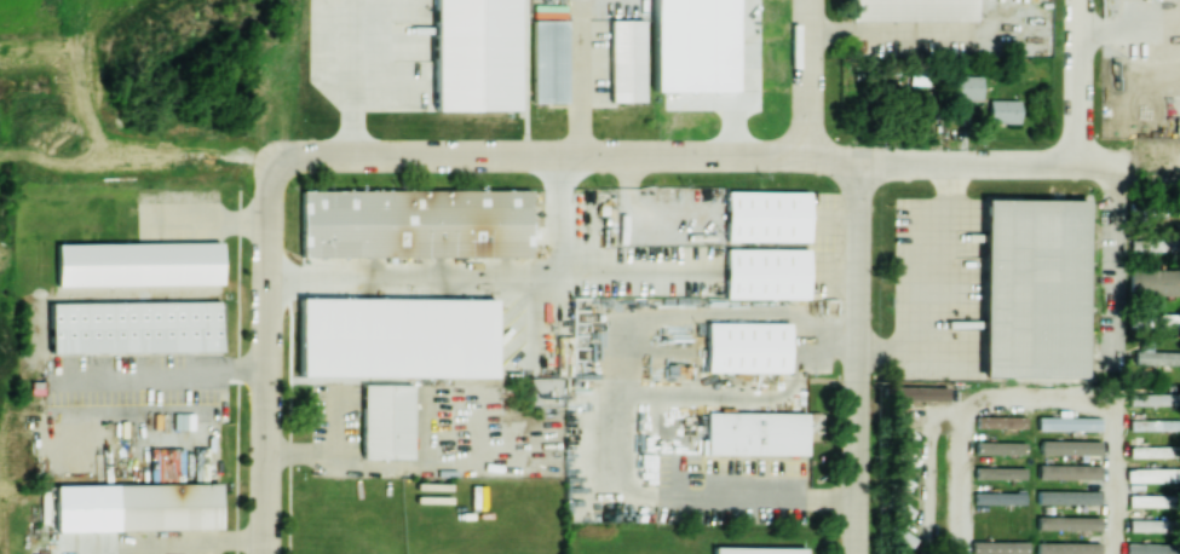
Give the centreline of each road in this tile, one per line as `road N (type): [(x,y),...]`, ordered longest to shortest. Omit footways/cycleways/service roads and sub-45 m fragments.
road 1 (residential): [(267,158),(807,152),(951,172),(1109,175)]
road 2 (residential): [(264,553),(267,158)]
road 3 (residential): [(856,553),(860,163)]
road 4 (residential): [(807,152),(810,0)]

